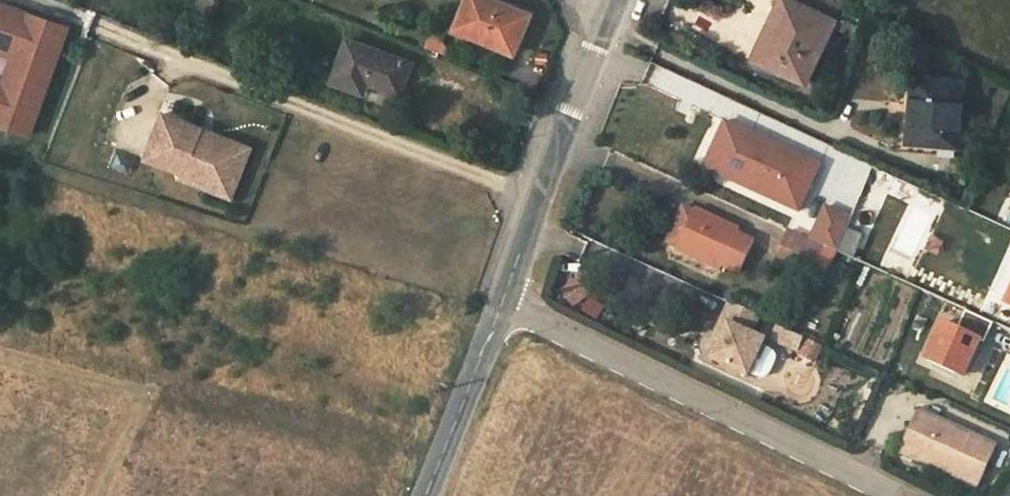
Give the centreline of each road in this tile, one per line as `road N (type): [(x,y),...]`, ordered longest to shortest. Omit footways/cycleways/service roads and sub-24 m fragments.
road 1 (residential): [(501,298),(901,495)]
road 2 (tertiary): [(611,8),(501,298)]
road 3 (tertiary): [(501,298),(419,495)]

